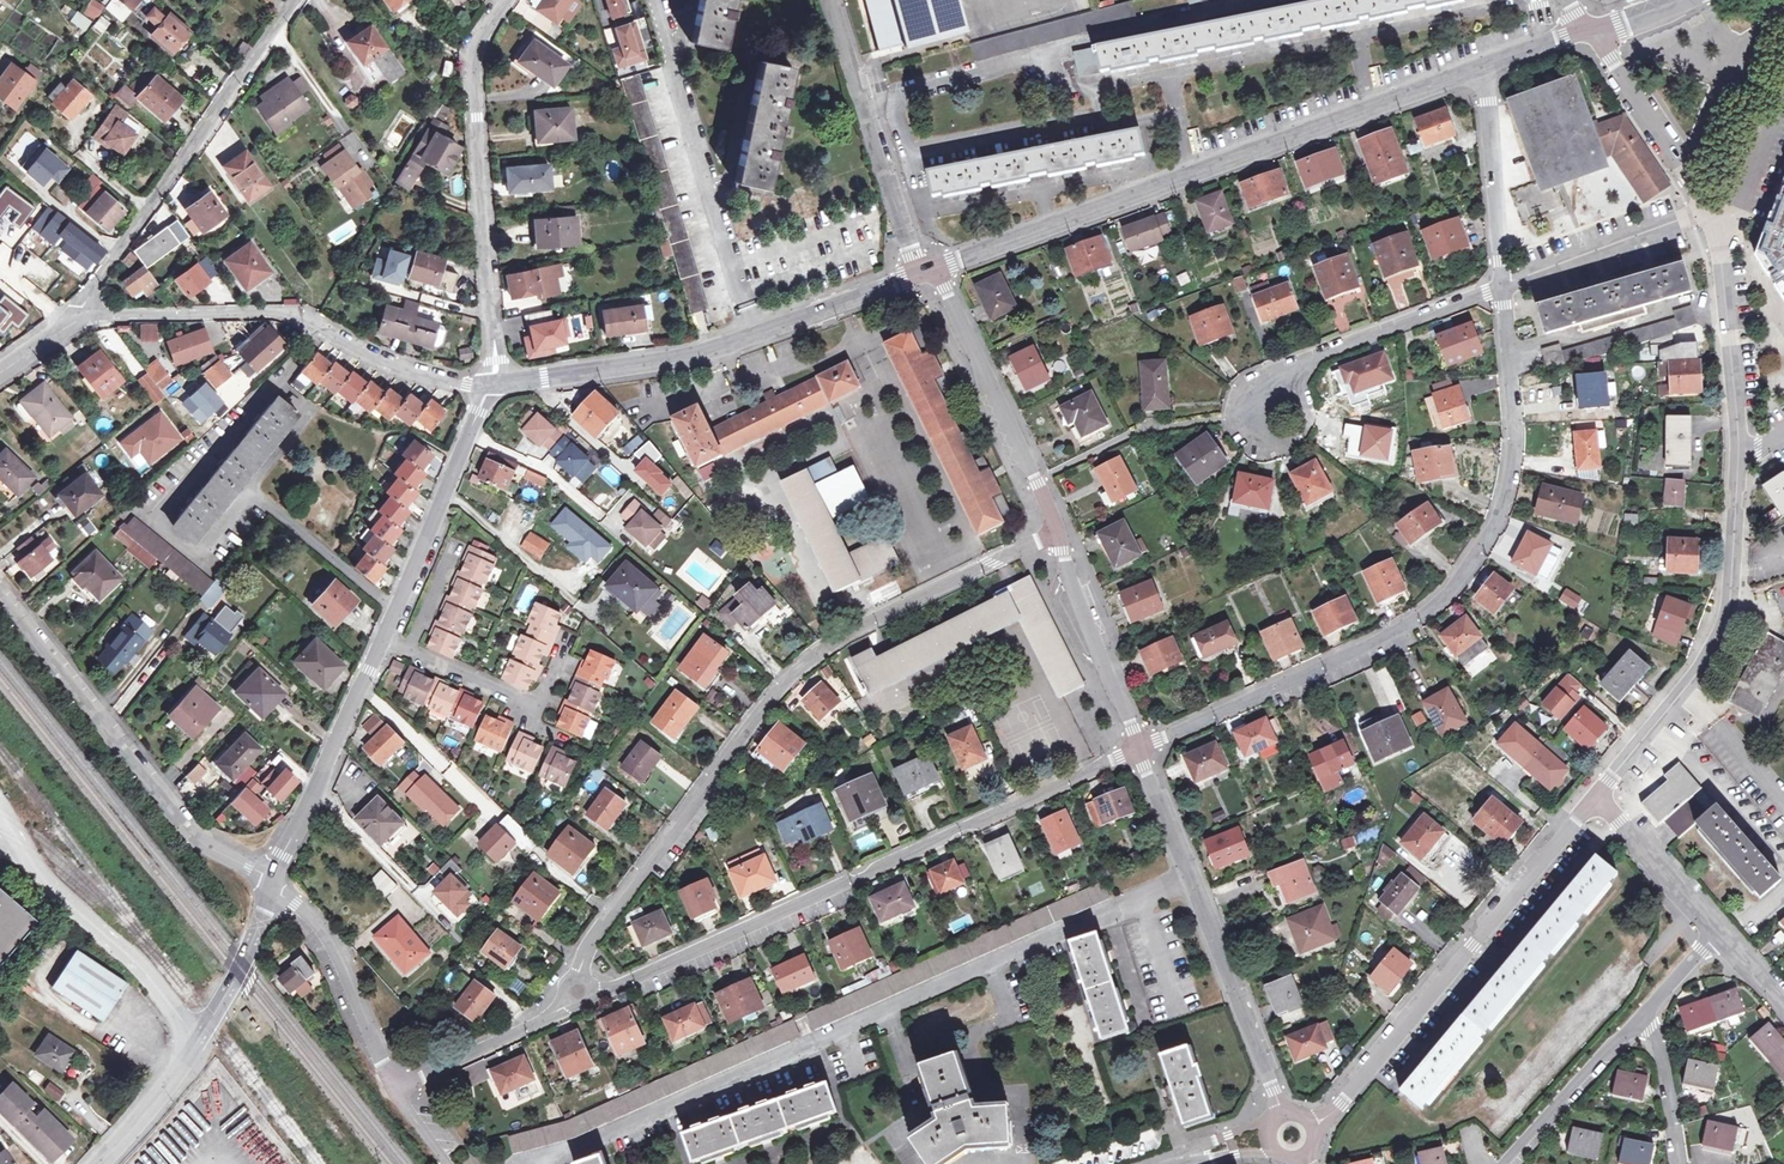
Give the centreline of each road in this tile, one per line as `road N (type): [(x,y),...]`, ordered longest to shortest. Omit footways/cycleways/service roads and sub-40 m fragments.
road 1 (residential): [(542,1163),(1196,876)]
road 2 (unclassified): [(575,977),(797,670),(848,632),(1058,530)]
road 3 (residential): [(1142,743),(1411,623),(1463,576),(1505,516),(1511,471),(1516,391),(1499,286)]
road 4 (unclassified): [(1142,743),(592,992)]
road 5 (tertiary): [(1481,68),(934,269)]
road 6 (tertiary): [(918,274),(697,355),(485,385)]
road 7 (residential): [(485,385),(391,365),(307,317),(207,312),(63,322)]
road 8 (unclassified): [(1596,795),(1343,1105),(1320,1121)]
road 9 (unclassified): [(272,885),(188,828),(0,585)]
road 10 (residential): [(63,322),(295,0)]
road 11 (tertiary): [(485,385),(490,362),(470,54),(505,0)]
road 12 (unclassified): [(1737,462),(1724,635),(1596,795)]
road 13 (tertiary): [(272,885),(212,1021),(101,1163)]
road 14 (tertiary): [(934,269),(1058,530)]
road 15 (unclassified): [(918,274),(829,0)]
road 16 (tertiary): [(384,637),(272,885)]
road 17 (tertiary): [(485,385),(384,637)]
road 18 (unclassified): [(1707,210),(1717,232),(1737,462)]
road 19 (tertiary): [(1196,876),(1286,1107)]
road 20 (residential): [(1499,286),(1312,352),(1280,380)]
road 21 (tertiary): [(1058,530),(1142,743)]
road 22 (unclassified): [(272,885),(331,943),(391,1071)]
road 23 (unclassified): [(1499,286),(1707,210)]
road 24 (residential): [(1499,286),(1481,68)]
road 25 (residential): [(1501,1163),(1652,1008)]
road 26 (residential): [(410,649),(535,707),(566,635)]
road 27 (unclassified): [(1593,32),(1707,210)]
road 28 (unclassified): [(564,1000),(391,1071)]
road 29 (residential): [(1720,929),(1596,795)]
road 30 (residential): [(1681,1163),(1652,1008)]
road 31 (tertiary): [(1142,743),(1196,876)]
road 32 (residential): [(1242,422),(1267,442),(1297,432),(1303,401),(1280,380)]

